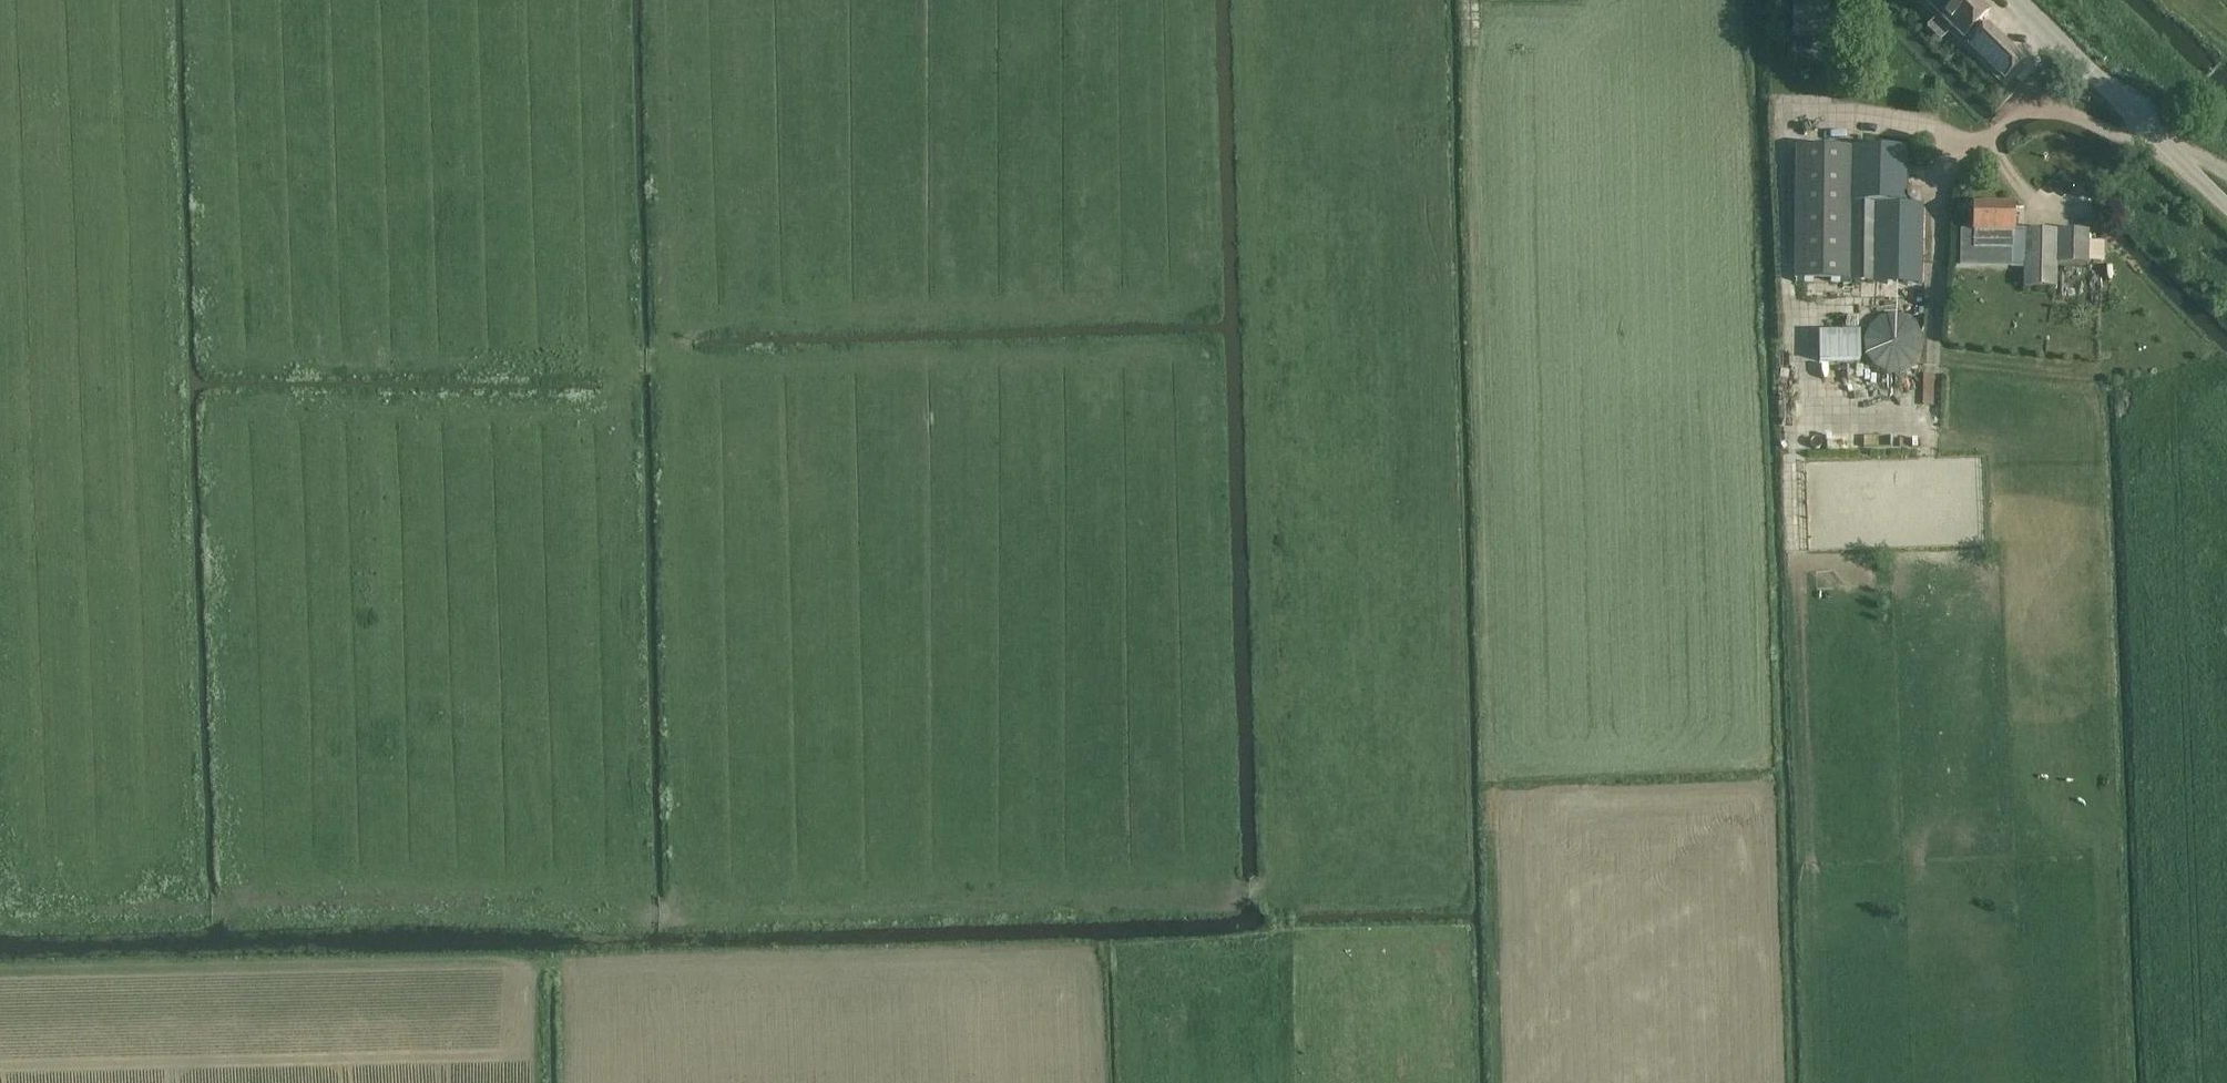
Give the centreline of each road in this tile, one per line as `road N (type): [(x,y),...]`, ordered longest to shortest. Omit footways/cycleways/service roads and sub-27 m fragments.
road 1 (unclassified): [(2226,205),(2014,0)]

